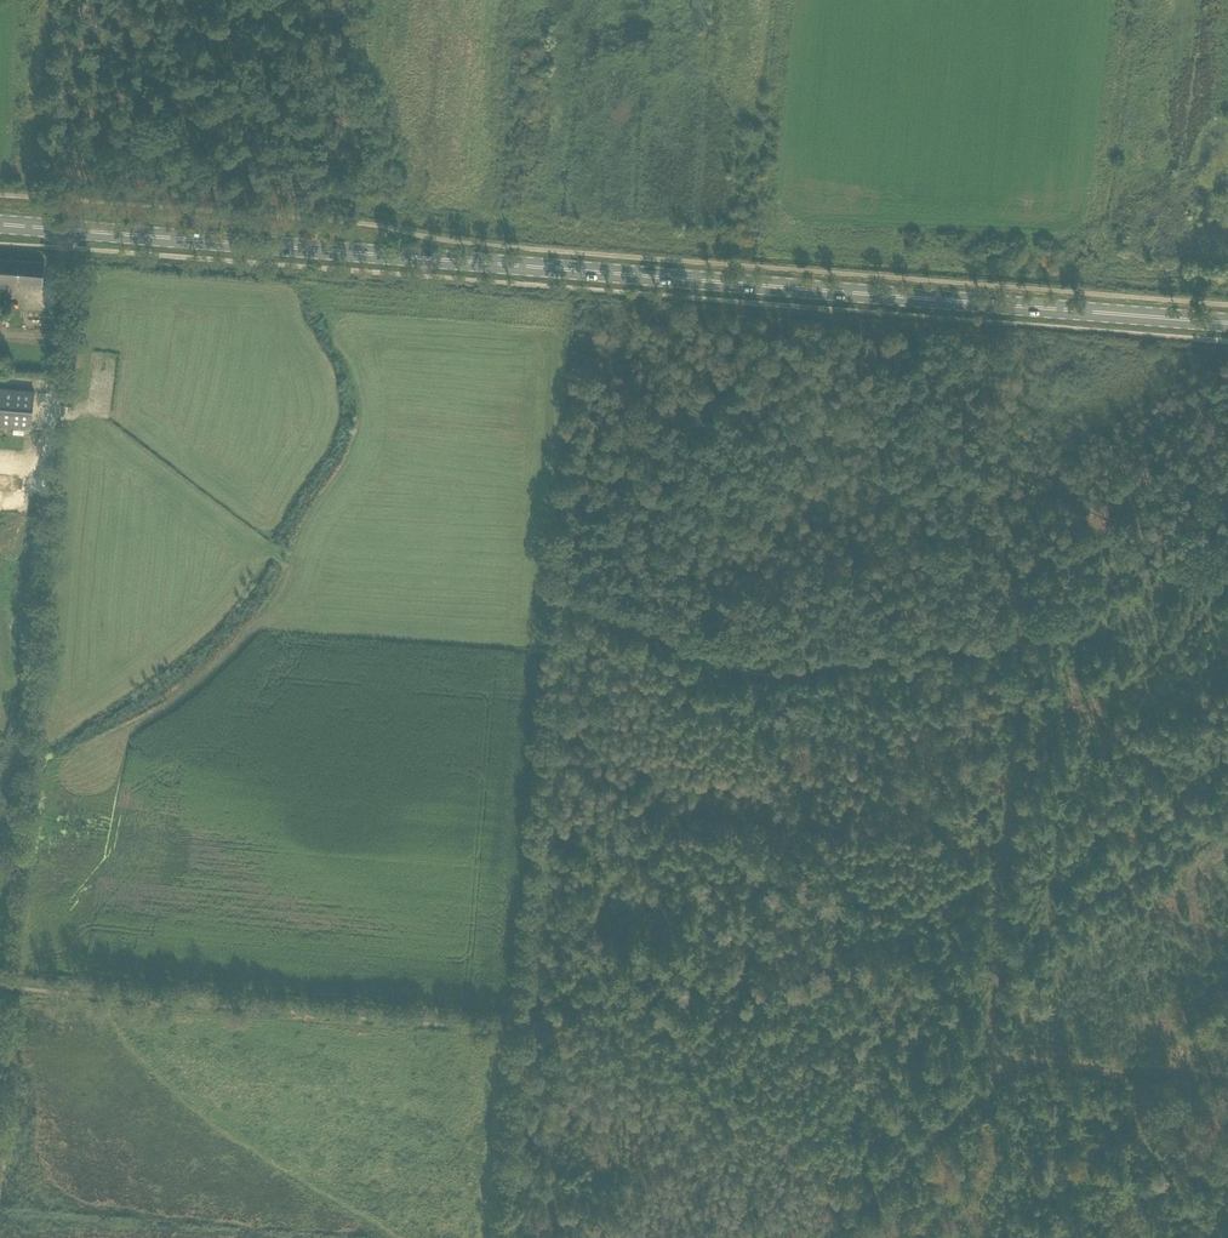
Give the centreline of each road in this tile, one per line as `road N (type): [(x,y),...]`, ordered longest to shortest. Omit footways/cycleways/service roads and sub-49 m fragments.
road 1 (primary): [(1227,323),(0,226)]
road 2 (track): [(66,252),(1,986)]
road 3 (track): [(542,829),(599,858),(612,923),(644,959),(735,1131),(752,1237)]
road 4 (track): [(1227,823),(1059,914),(1000,962),(993,1037),(999,1062)]
road 5 (track): [(1000,962),(1023,670)]
road 6 (track): [(999,1062),(993,1081),(824,1237)]
road 7 (track): [(1227,583),(1168,653),(1112,689),(1023,670)]
road 8 (track): [(1227,1078),(999,1062)]
road 9 (track): [(1227,1126),(1167,1179),(1119,1237)]

